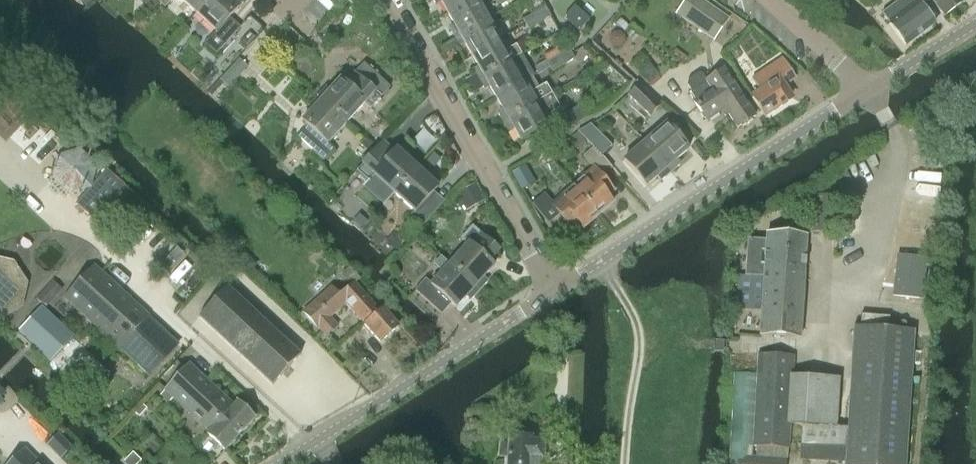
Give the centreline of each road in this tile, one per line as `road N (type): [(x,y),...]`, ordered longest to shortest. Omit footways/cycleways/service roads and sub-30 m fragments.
road 1 (tertiary): [(551,291),(871,87)]
road 2 (residential): [(551,291),(385,0)]
road 3 (tertiary): [(281,463),(551,291)]
road 4 (track): [(0,153),(125,272)]
road 5 (residential): [(871,87),(776,0)]
road 6 (tertiary): [(871,87),(975,21)]

